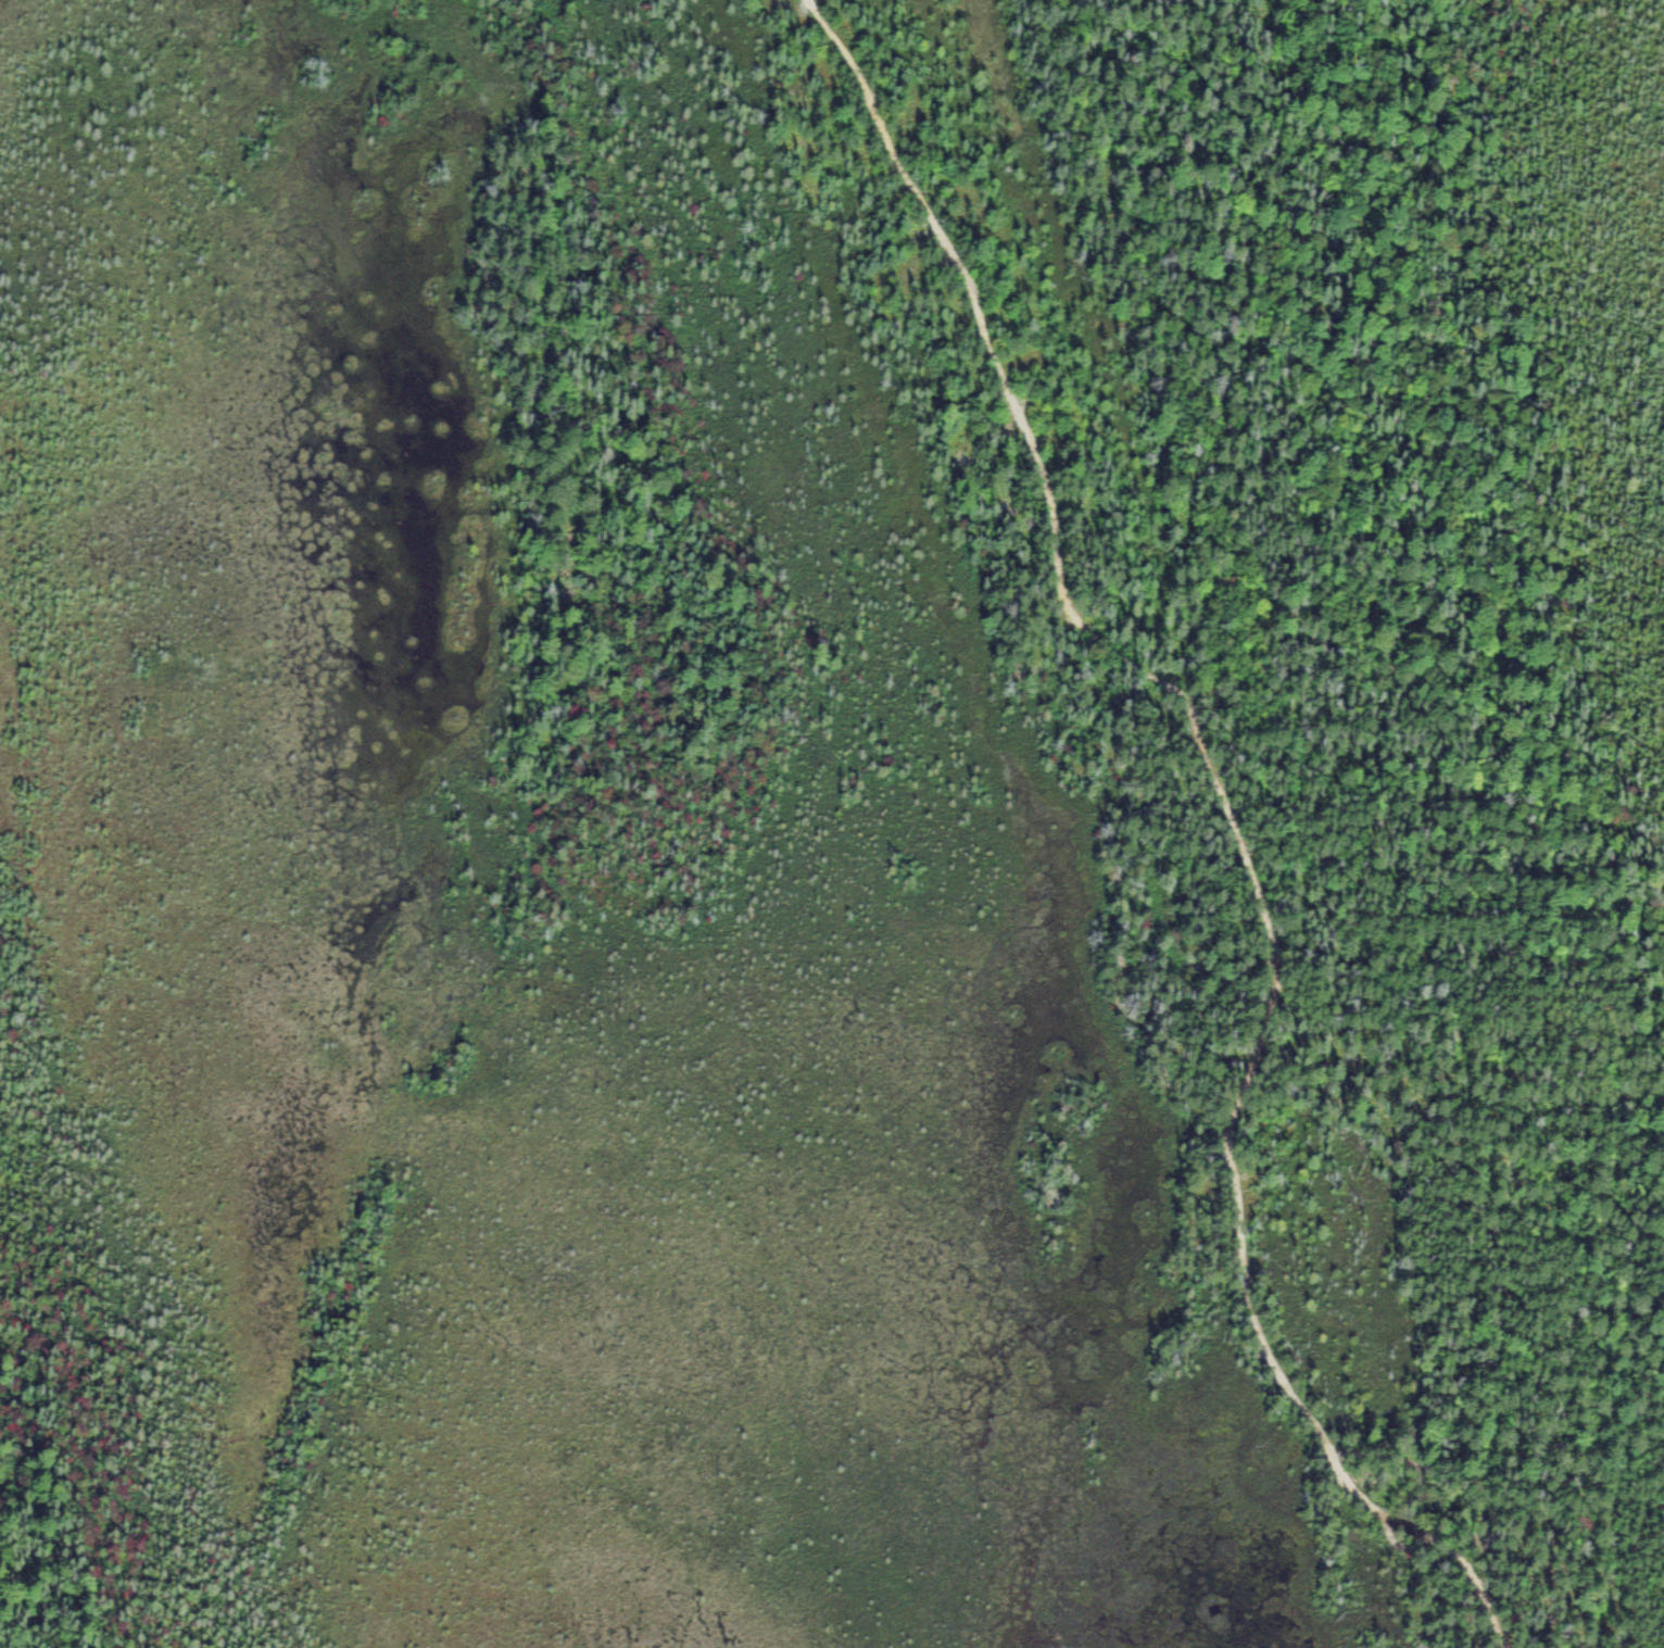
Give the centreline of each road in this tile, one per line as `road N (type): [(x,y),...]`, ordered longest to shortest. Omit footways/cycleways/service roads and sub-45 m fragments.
road 1 (track): [(1511,1647),(1462,1555),(1374,1506),(1323,1435),(1249,1303),(1234,1125),(1285,980),(1194,702),(1067,616),(1024,423),(958,262),(860,109),(807,0)]

